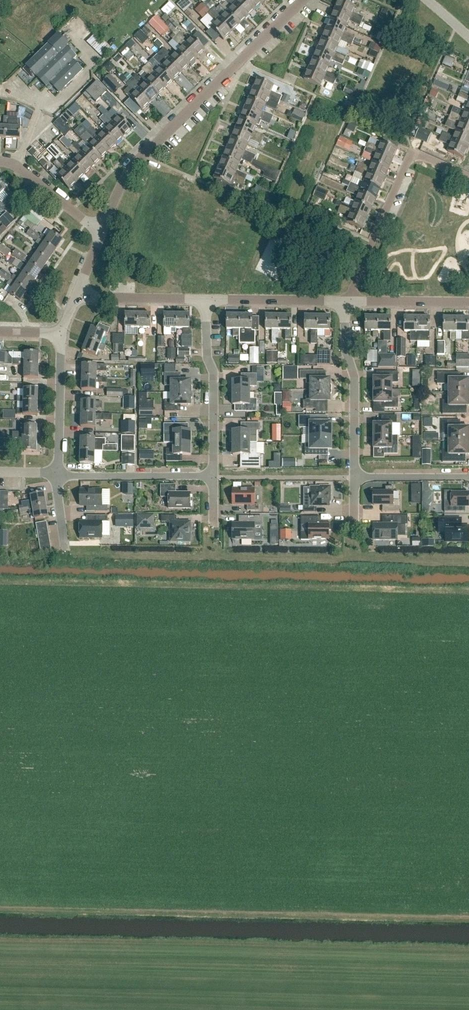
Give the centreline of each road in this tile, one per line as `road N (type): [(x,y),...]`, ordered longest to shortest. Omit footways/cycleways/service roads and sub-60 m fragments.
road 1 (residential): [(101,233),(137,162),(301,0)]
road 2 (residential): [(347,301),(410,151),(468,176)]
road 3 (residential): [(214,476),(207,299)]
road 4 (residential): [(353,477),(347,301)]
road 5 (residential): [(214,476),(57,476)]
road 6 (residential): [(57,473),(60,332)]
road 7 (residential): [(207,299),(347,301)]
road 8 (residential): [(75,296),(207,299)]
road 9 (residential): [(0,161),(101,233)]
road 10 (residential): [(347,301),(468,301)]

